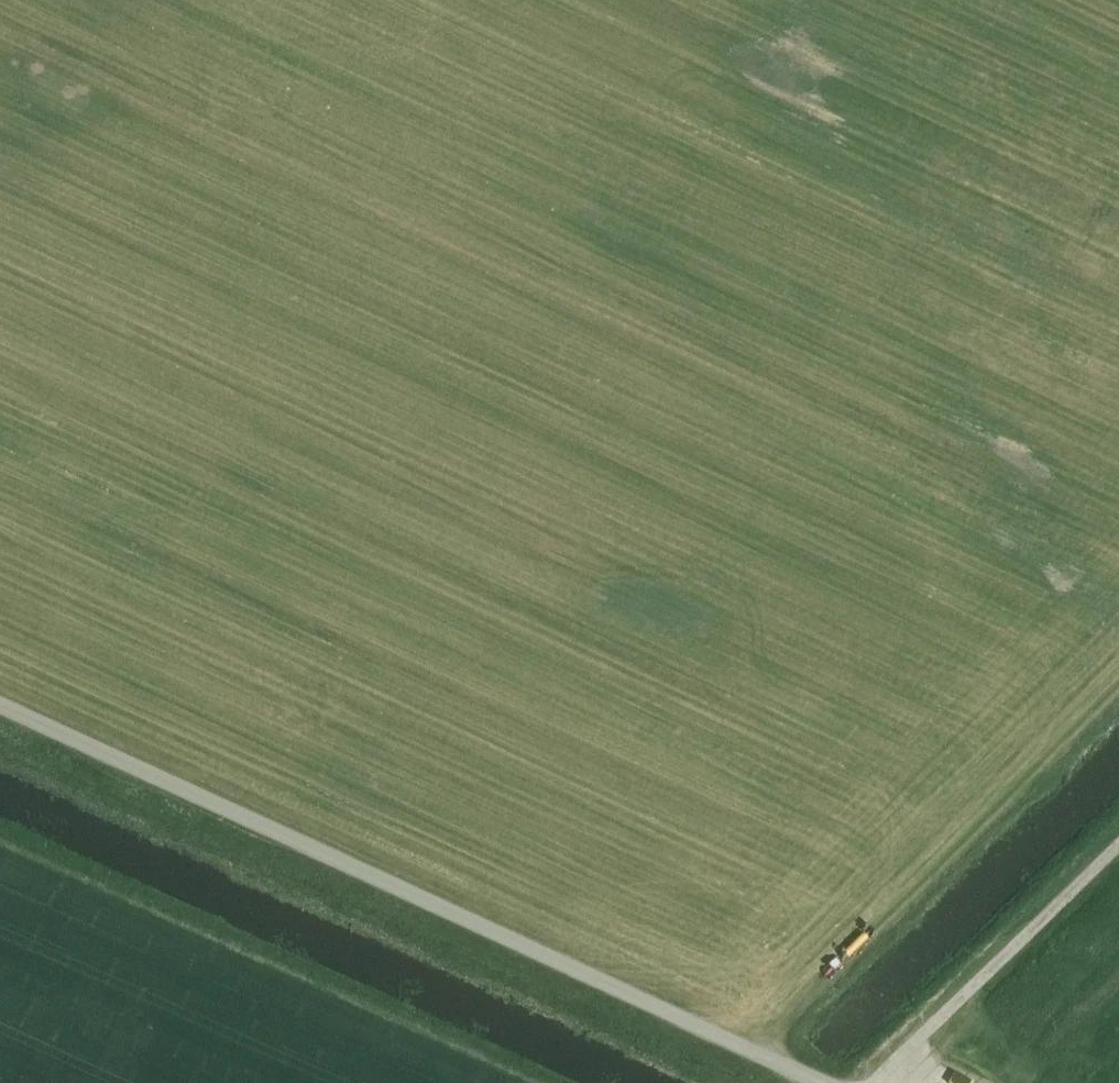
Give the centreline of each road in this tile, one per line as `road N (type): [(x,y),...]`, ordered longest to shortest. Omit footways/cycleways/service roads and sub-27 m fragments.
road 1 (unclassified): [(820,1082),(0,705)]
road 2 (unclassified): [(872,1082),(1118,846)]

